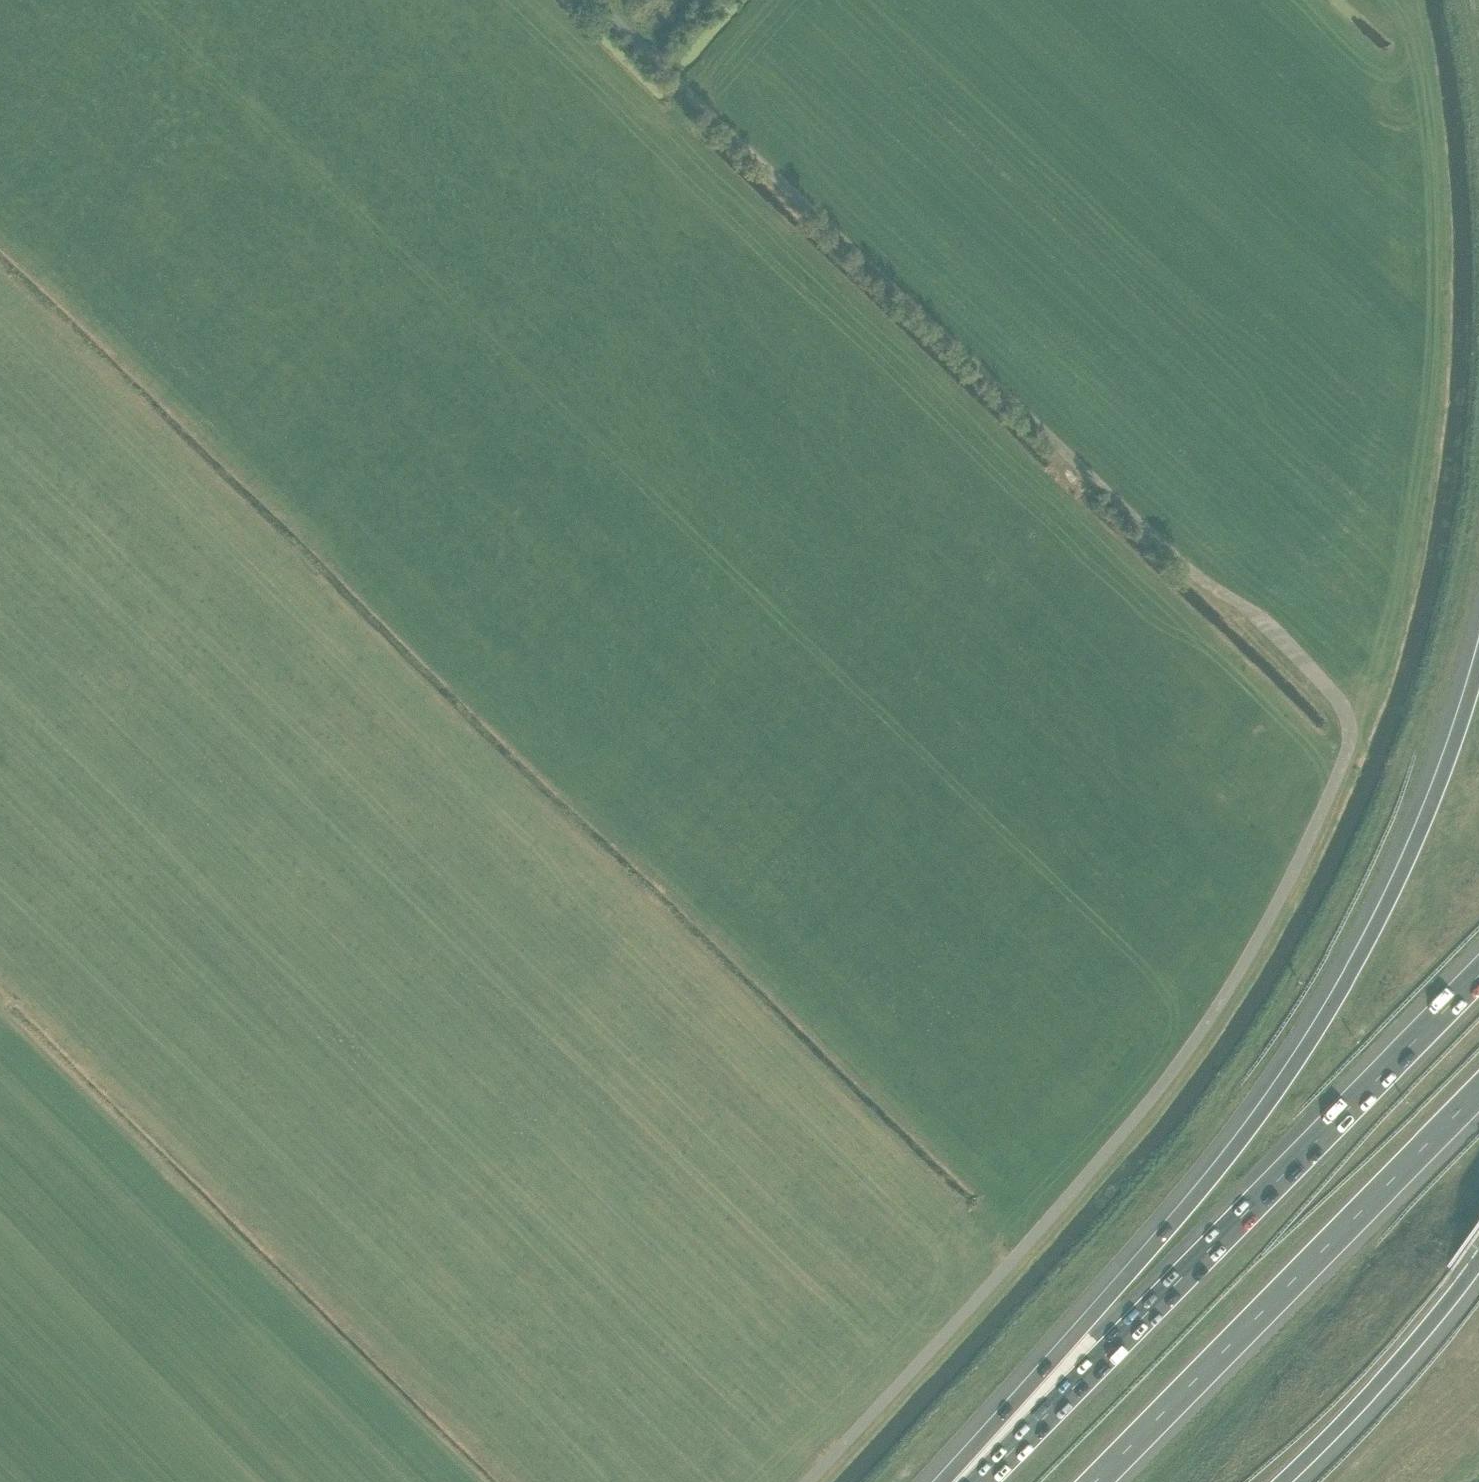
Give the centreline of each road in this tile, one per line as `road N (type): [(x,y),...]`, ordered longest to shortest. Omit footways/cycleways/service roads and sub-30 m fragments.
road 1 (motorway): [(1478,660),(1392,893),(1306,1045),(1217,1170),(952,1481)]
road 2 (motorway): [(1478,978),(985,1481)]
road 3 (motorway): [(1096,1481),(1478,1092)]
road 4 (motorway): [(1283,1481),(1376,1388),(1478,1261)]

